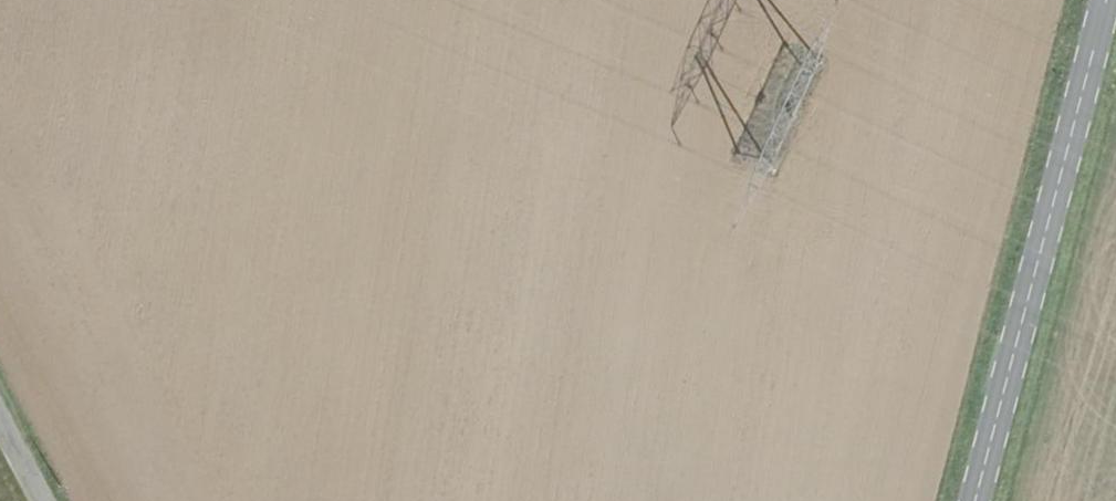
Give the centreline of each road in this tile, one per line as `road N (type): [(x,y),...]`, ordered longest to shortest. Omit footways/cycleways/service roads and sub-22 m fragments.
road 1 (secondary): [(973,500),(1103,0)]

